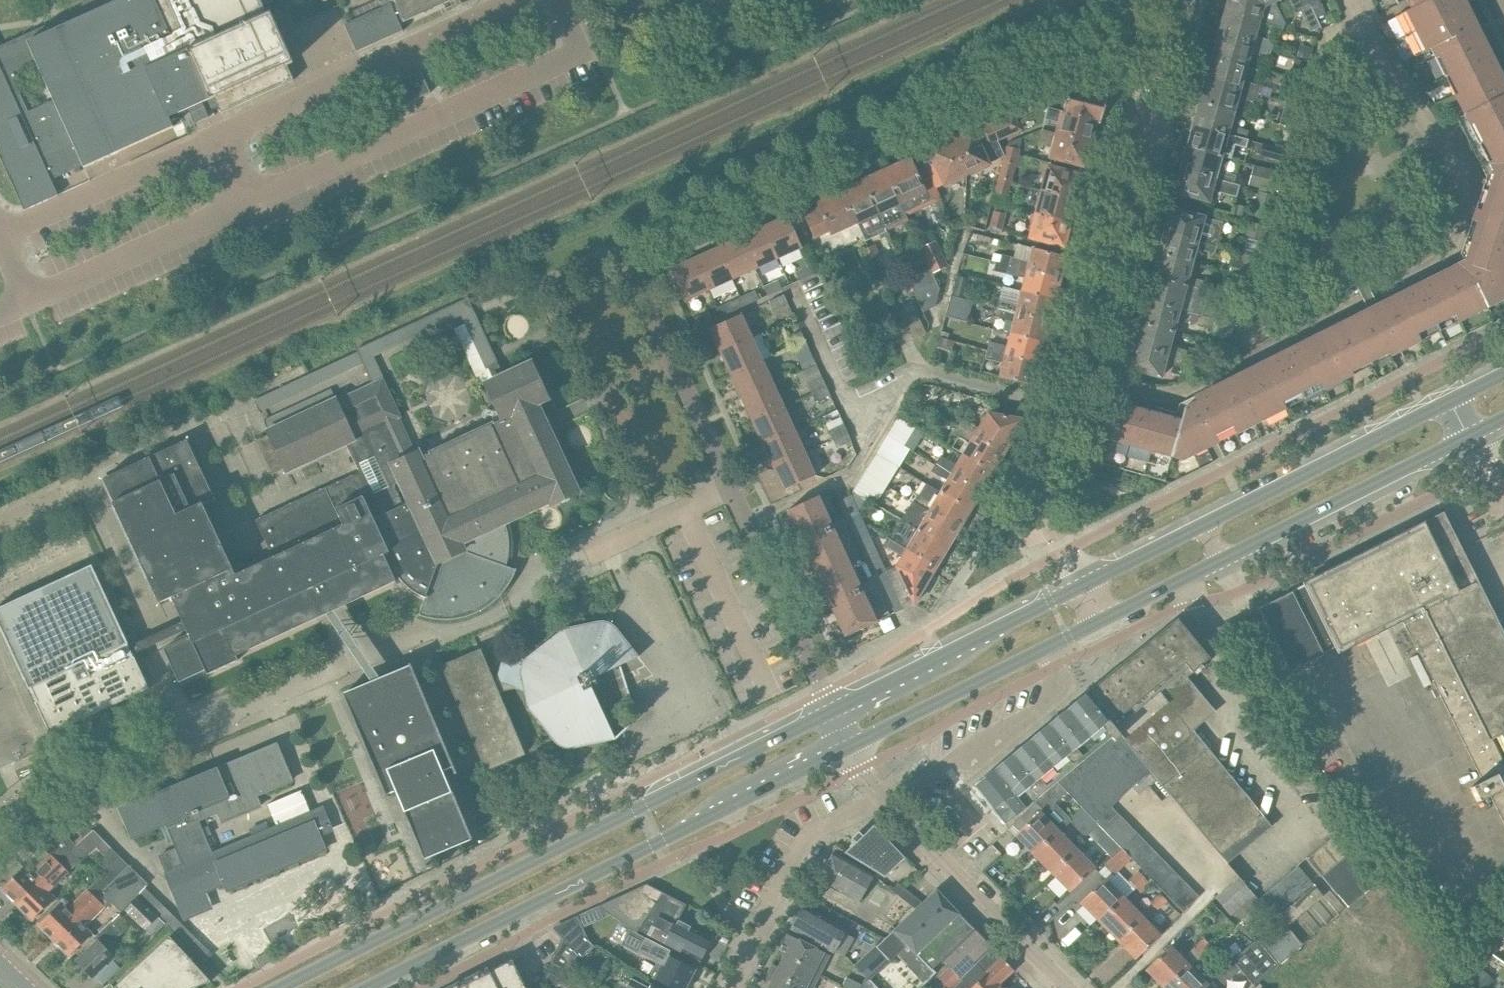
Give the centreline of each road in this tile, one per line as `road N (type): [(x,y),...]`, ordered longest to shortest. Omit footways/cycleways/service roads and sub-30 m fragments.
road 1 (residential): [(732,486),(631,262),(630,242),(643,228),(1138,8)]
road 2 (tertiary): [(837,718),(637,808),(286,987)]
road 3 (tertiary): [(374,987),(852,747)]
road 4 (residential): [(1248,368),(1427,270),(1460,216),(1454,159),(1363,29)]
road 5 (tertiary): [(1503,374),(1083,585)]
road 6 (tertiary): [(1100,620),(1503,420)]
road 7 (residential): [(1082,377),(1157,73),(1138,8)]
road 8 (residential): [(1248,368),(1324,61),(1363,29)]
road 9 (tertiary): [(1083,585),(837,718)]
road 10 (tertiary): [(852,747),(1100,620)]
road 11 (residential): [(1070,987),(886,796)]
road 12 (residential): [(735,987),(809,834),(886,796)]
road 13 (residential): [(837,718),(732,486)]
road 14 (residential): [(1083,585),(1038,490),(1082,377)]
road 15 (residential): [(1082,377),(1179,395),(1248,368)]
road 16 (residential): [(587,552),(732,486)]

